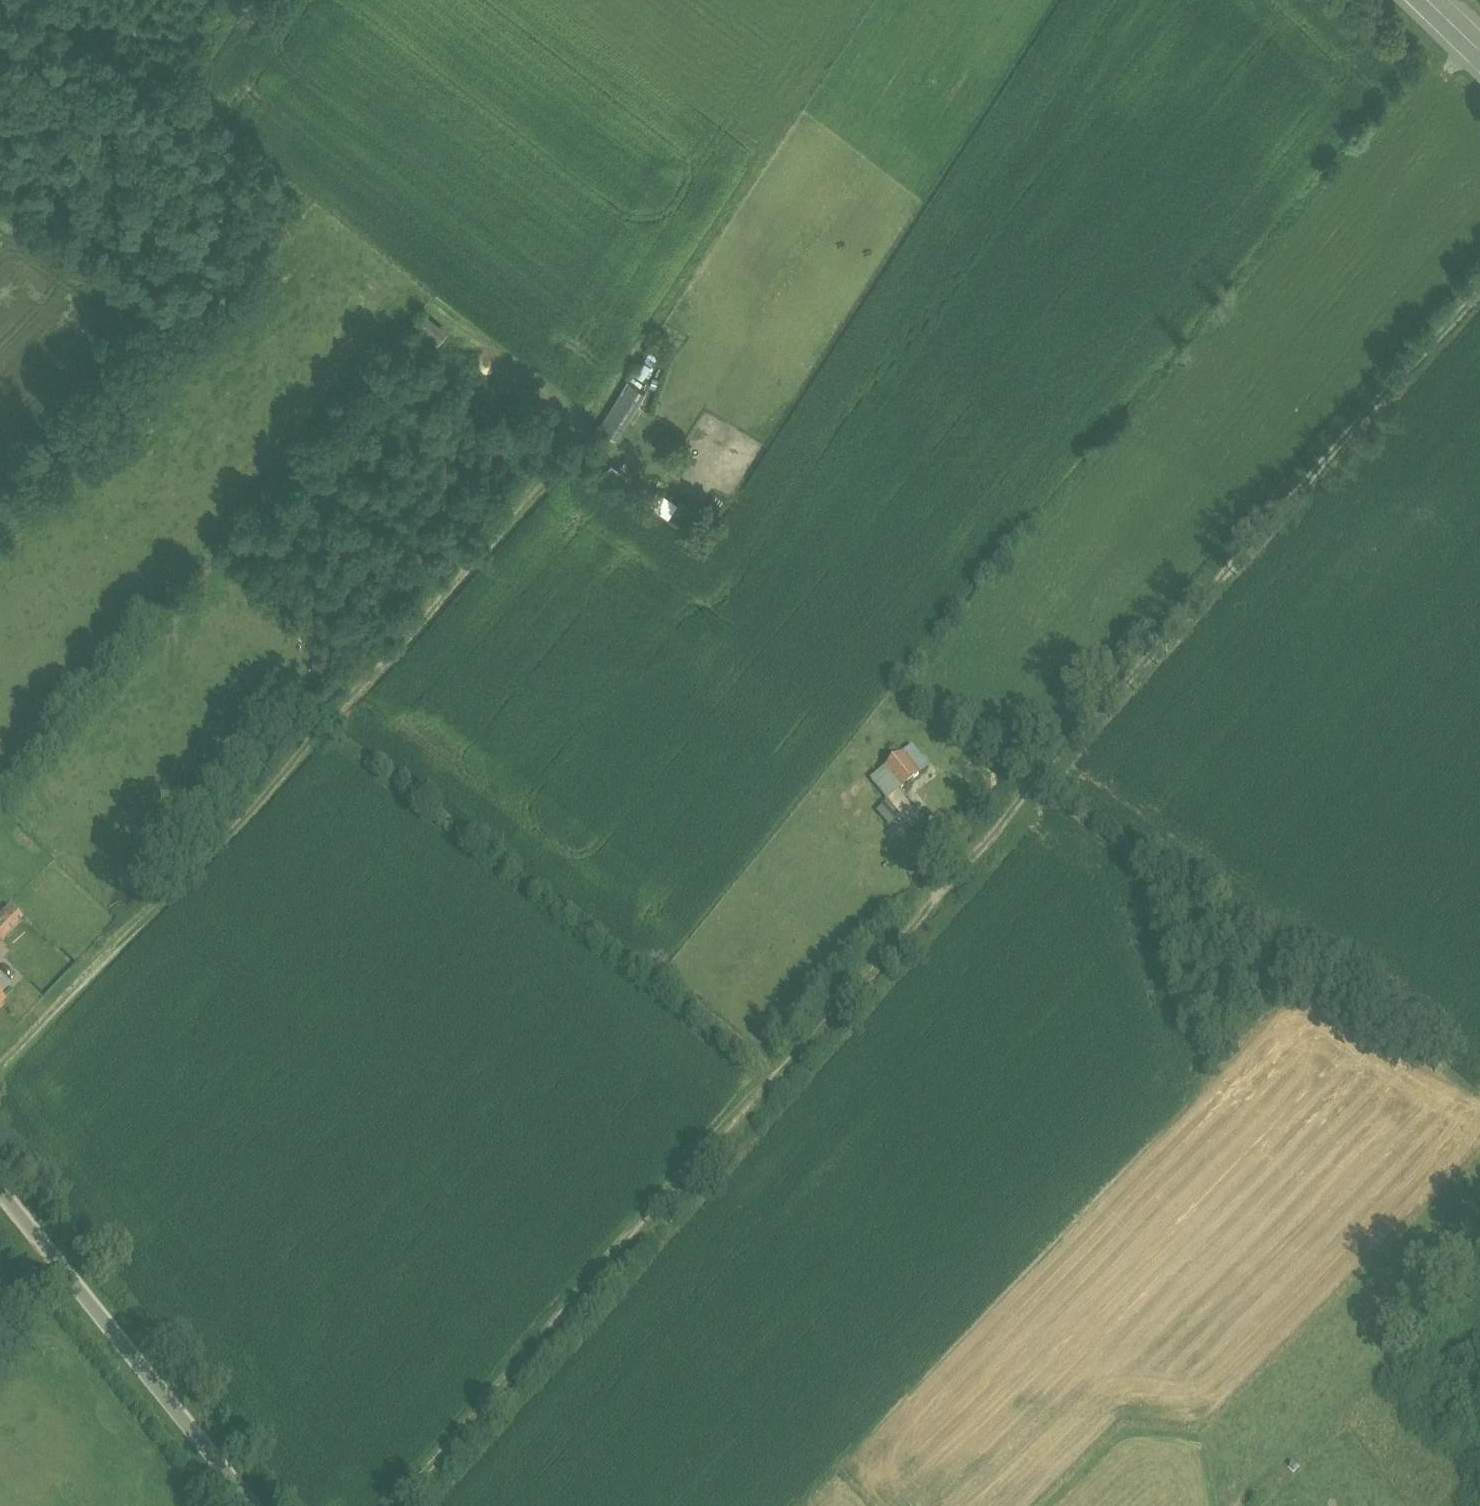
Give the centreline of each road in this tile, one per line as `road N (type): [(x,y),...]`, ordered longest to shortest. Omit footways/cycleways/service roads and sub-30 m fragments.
road 1 (track): [(1479,304),(396,1505)]
road 2 (unclassified): [(0,1189),(249,1505)]

